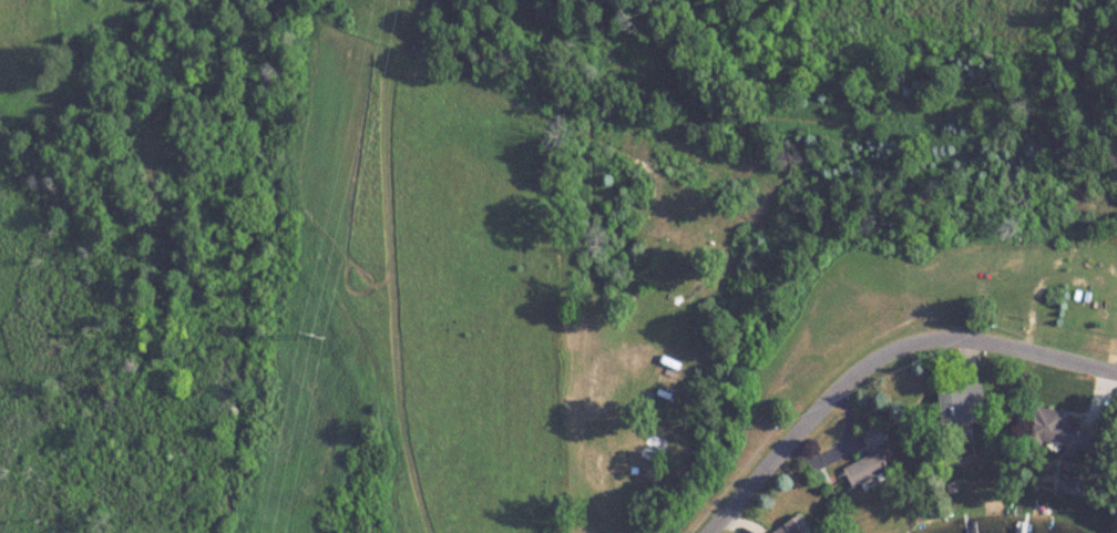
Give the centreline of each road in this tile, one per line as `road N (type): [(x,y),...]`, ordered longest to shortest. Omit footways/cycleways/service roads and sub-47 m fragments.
road 1 (residential): [(716,532),(846,379),(900,349),(975,341),(1116,371)]

